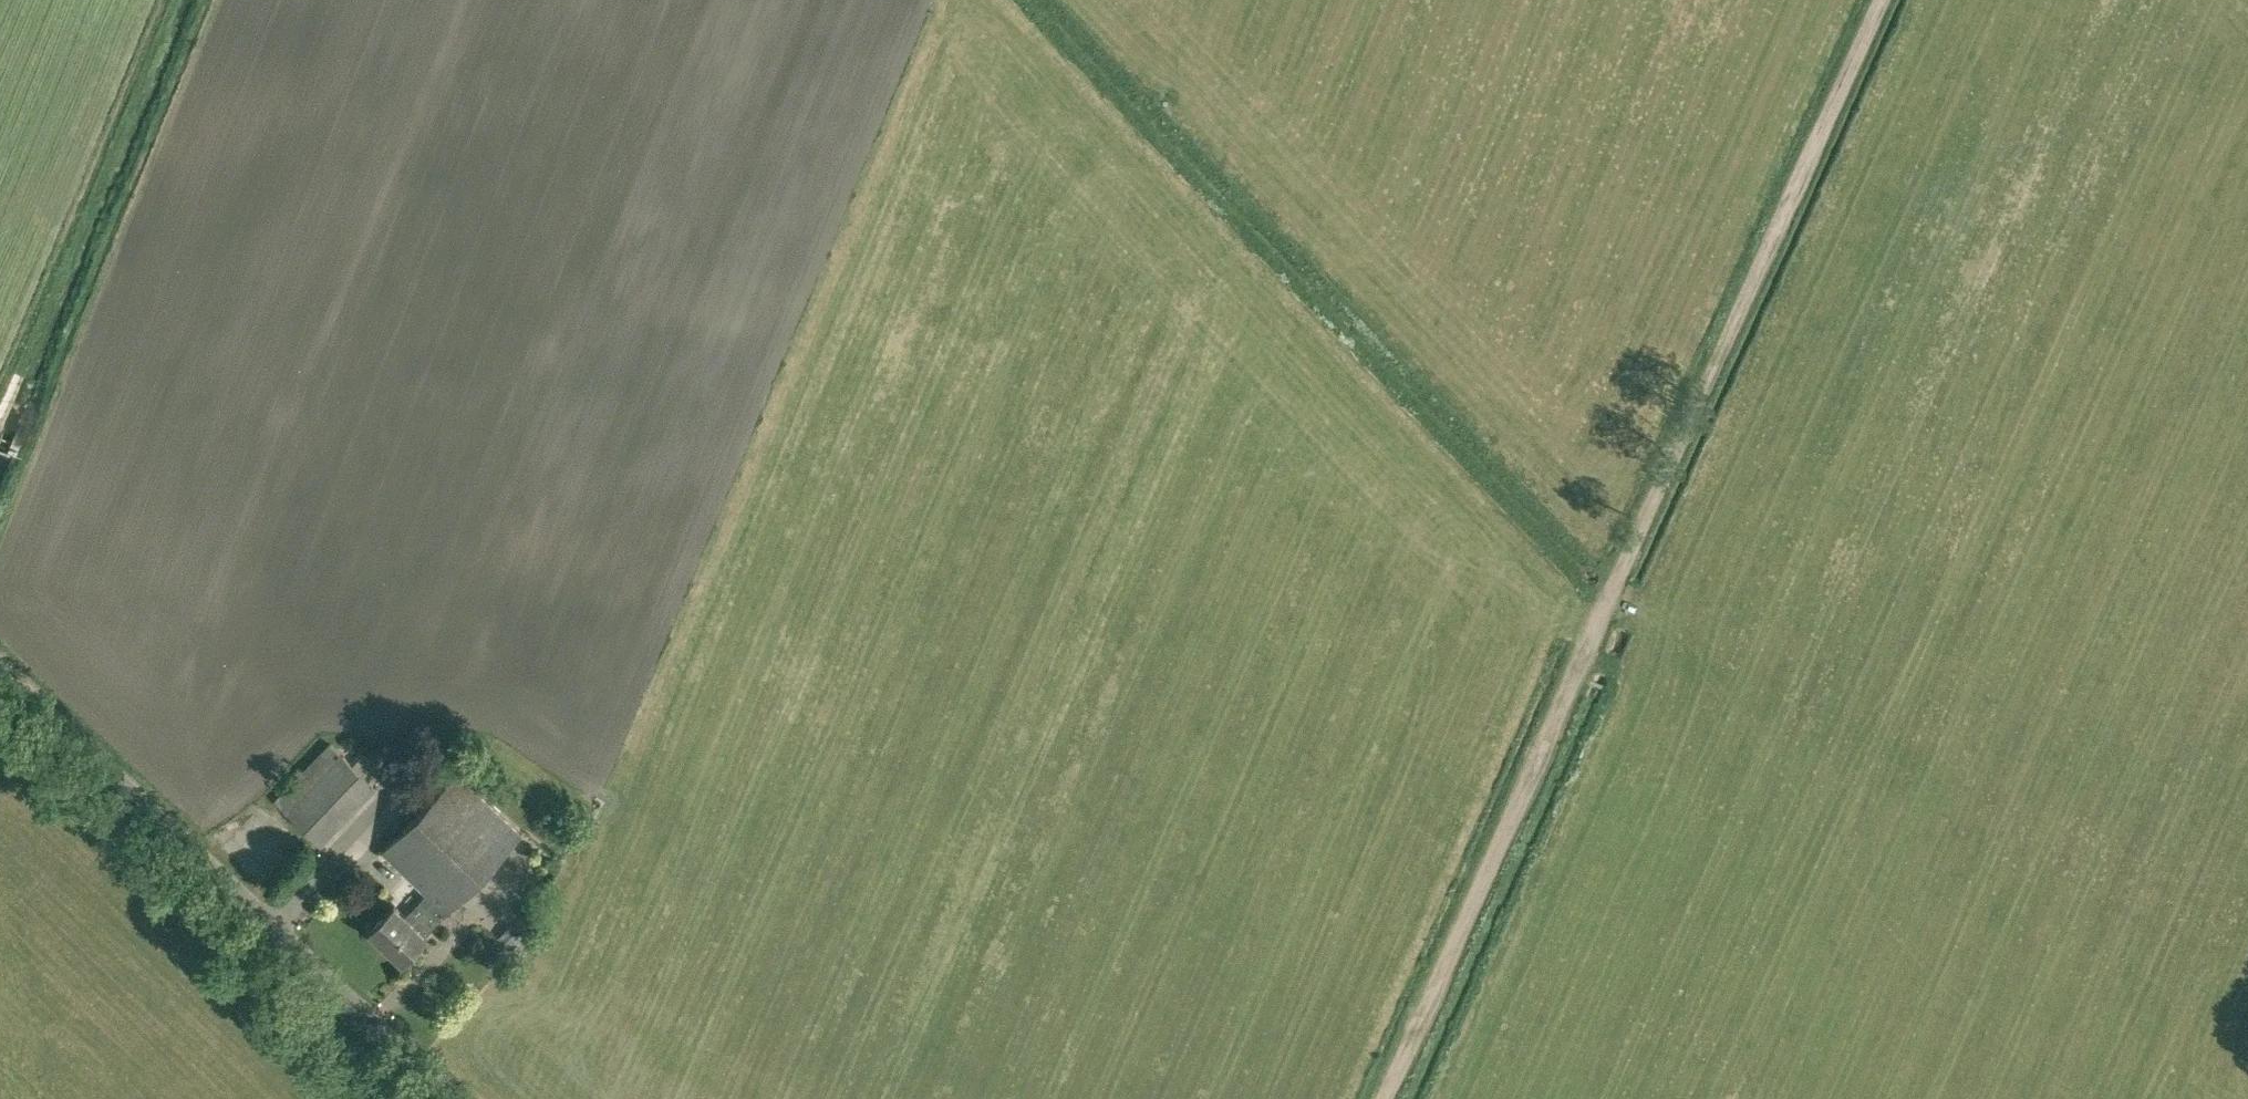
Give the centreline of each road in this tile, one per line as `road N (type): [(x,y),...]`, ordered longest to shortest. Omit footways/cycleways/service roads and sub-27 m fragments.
road 1 (track): [(1881,0),(1382,1098)]
road 2 (unclassified): [(453,1098),(0,670)]

